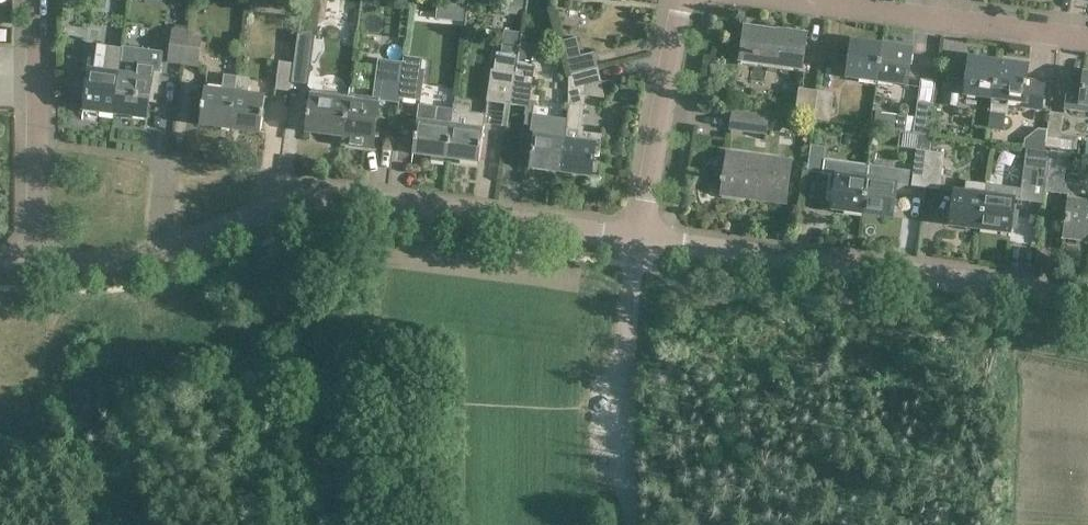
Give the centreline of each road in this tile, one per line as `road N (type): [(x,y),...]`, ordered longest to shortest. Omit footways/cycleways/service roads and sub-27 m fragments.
road 1 (residential): [(36,262),(104,264),(159,255),(264,208),(325,196),(642,236)]
road 2 (residential): [(1087,293),(642,236)]
road 3 (unclassified): [(628,524),(642,236)]
road 4 (residential): [(1087,39),(808,0)]
road 5 (track): [(64,287),(28,431),(80,468),(82,524)]
road 6 (residential): [(36,262),(35,0)]
road 7 (residential): [(642,236),(683,0)]

